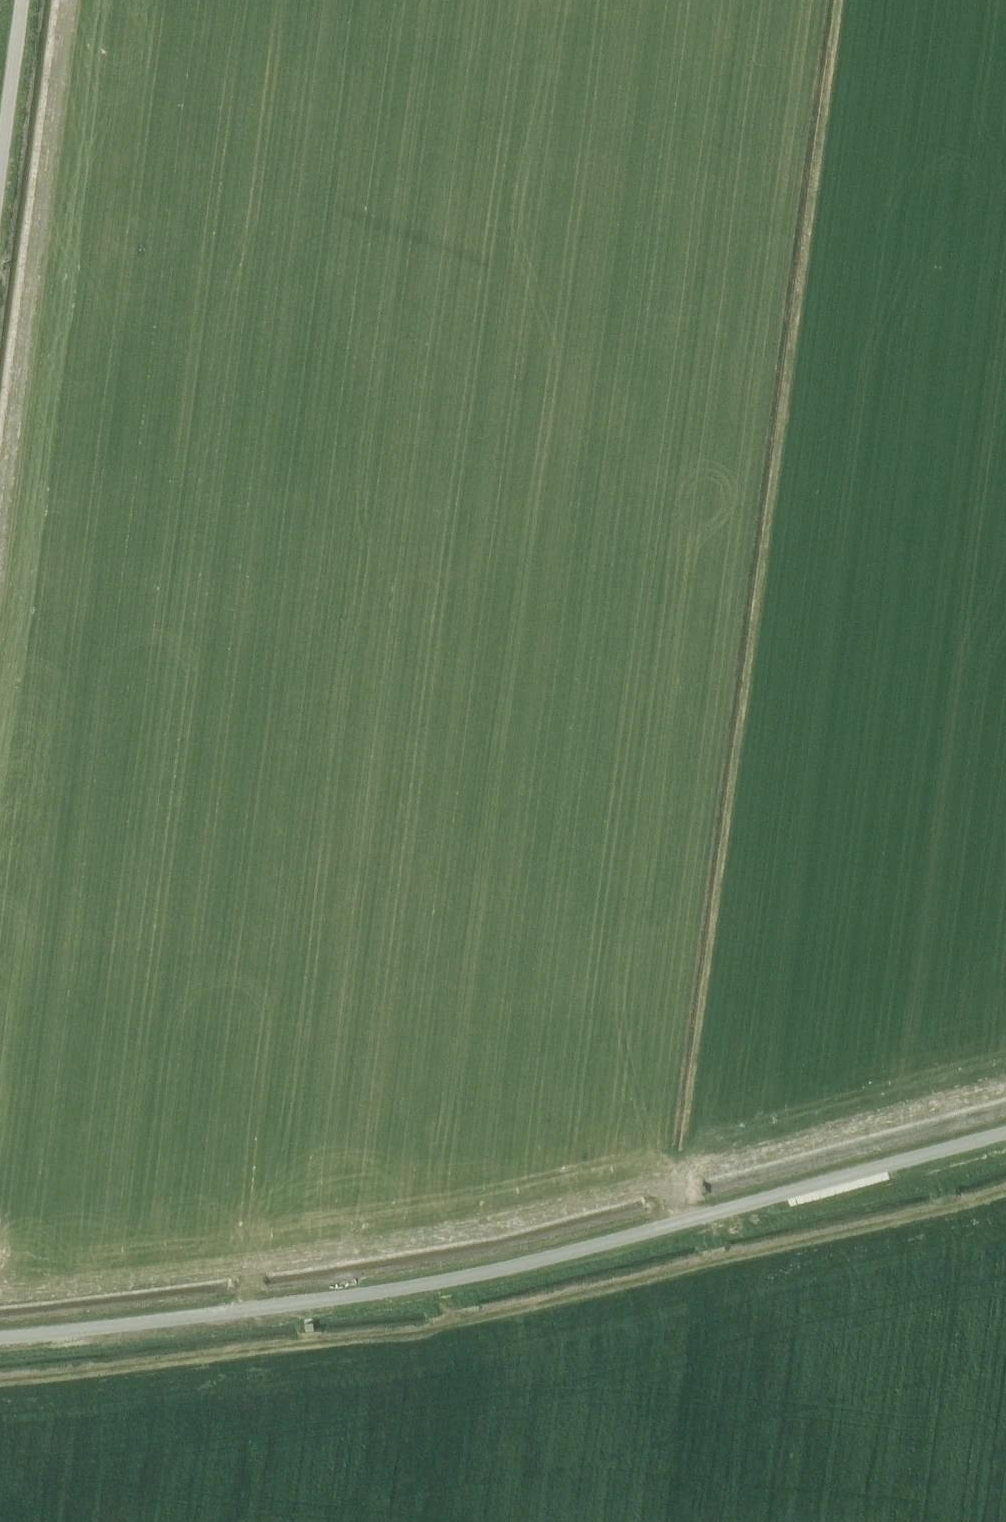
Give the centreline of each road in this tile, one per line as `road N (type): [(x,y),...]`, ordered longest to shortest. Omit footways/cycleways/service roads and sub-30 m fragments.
road 1 (unclassified): [(1005,1133),(487,1270),(0,1336)]
road 2 (unclassified): [(0,212),(25,0)]

